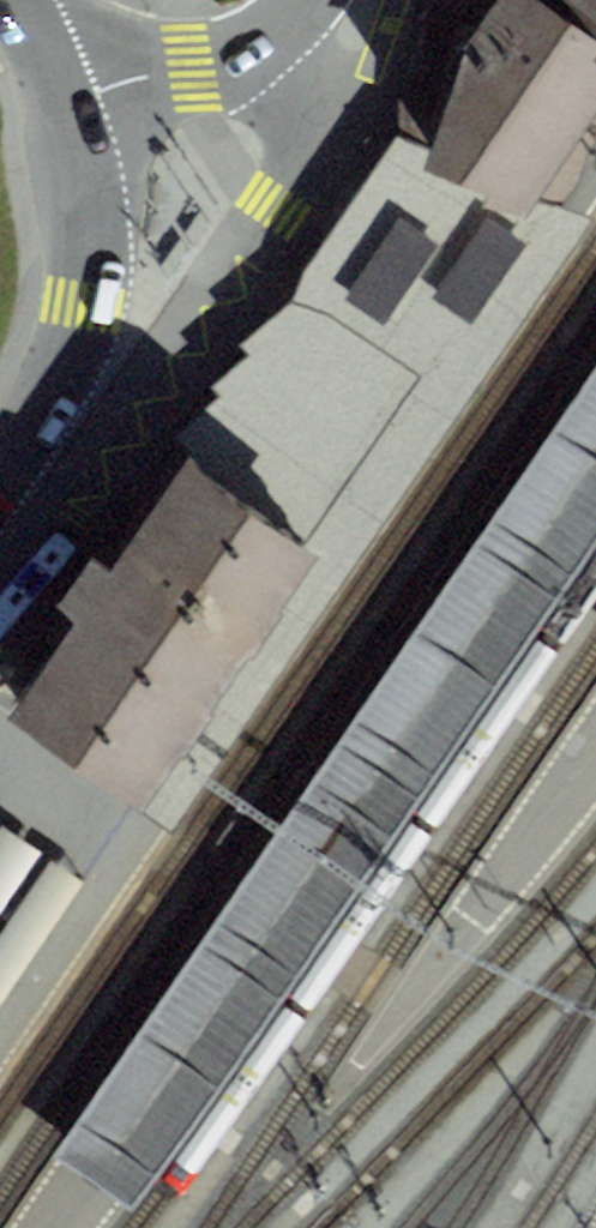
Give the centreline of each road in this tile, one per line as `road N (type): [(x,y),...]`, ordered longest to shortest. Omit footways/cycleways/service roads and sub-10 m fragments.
road 1 (tertiary): [(67,101),(88,189),(91,252),(62,362),(0,474)]
road 2 (residential): [(305,0),(275,33),(234,52),(67,101)]

